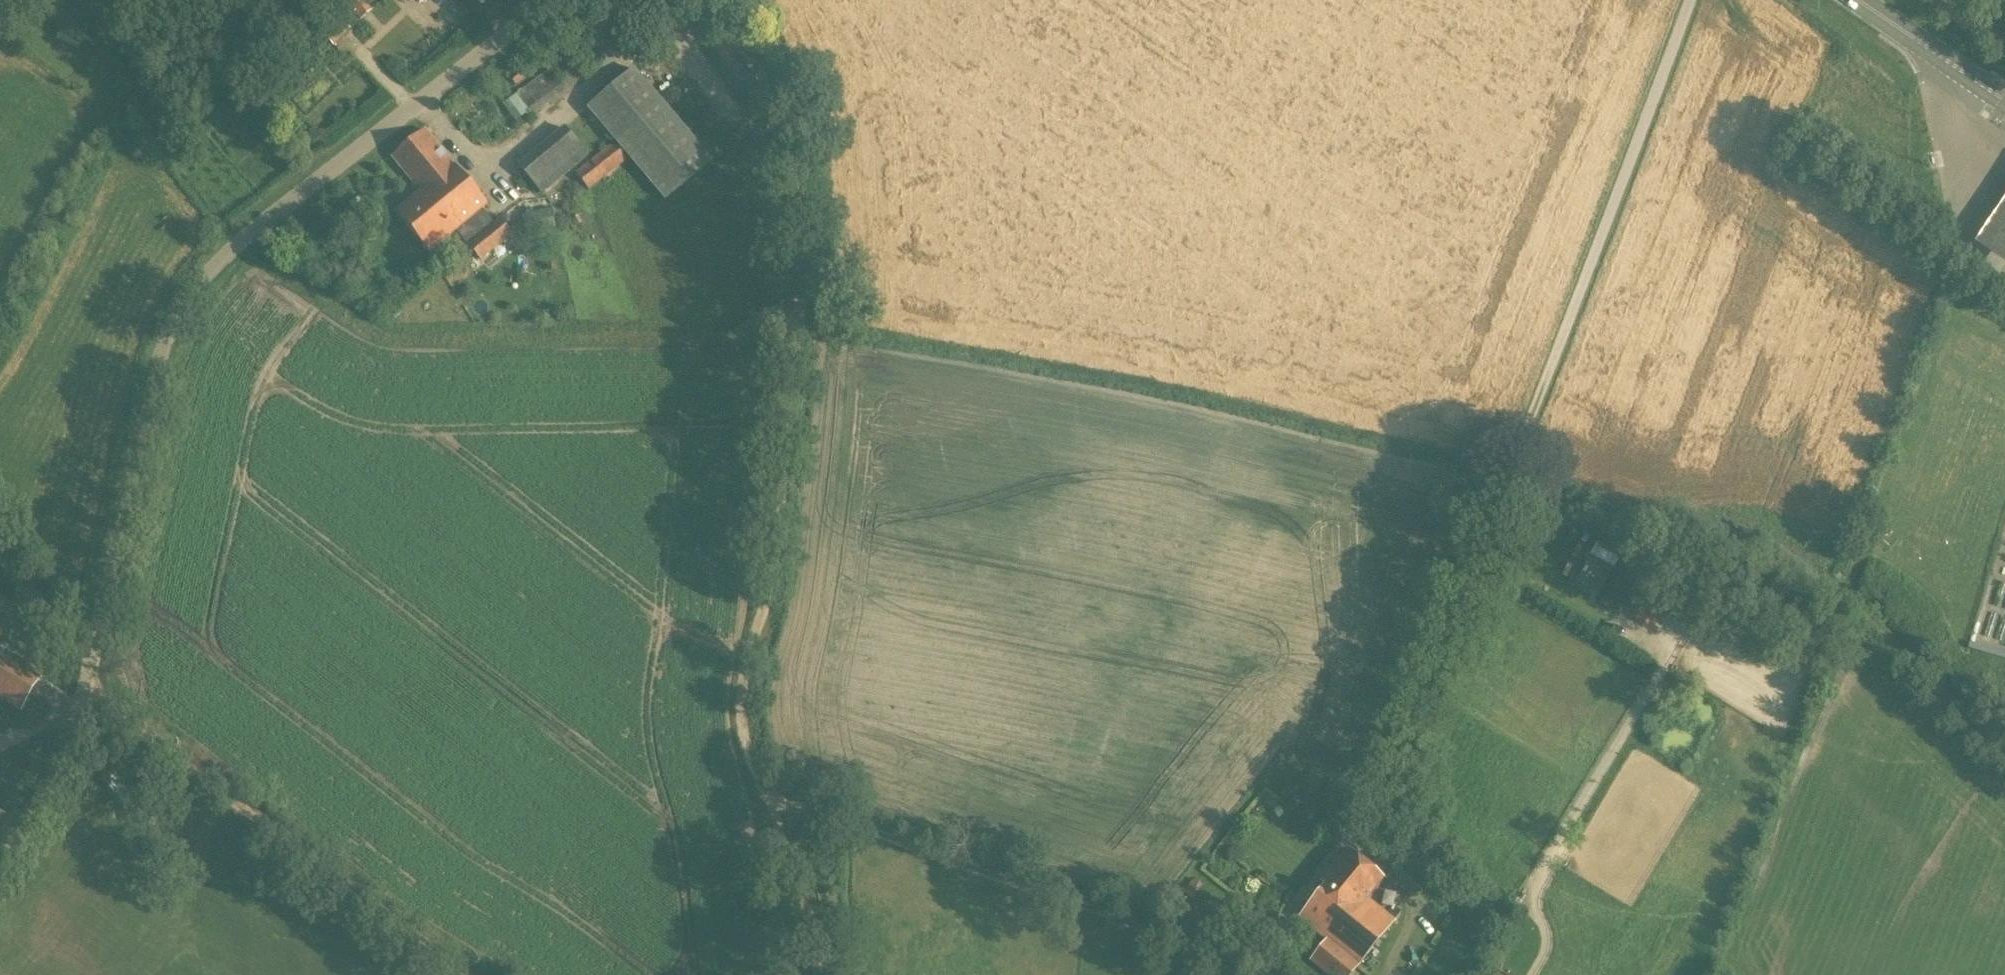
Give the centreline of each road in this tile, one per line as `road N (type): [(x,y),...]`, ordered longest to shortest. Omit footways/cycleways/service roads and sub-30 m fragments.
road 1 (unclassified): [(0,877),(58,787),(97,675),(155,380),(179,321),(211,285),(560,0)]
road 2 (track): [(751,0),(764,22),(789,136),(799,307),(756,732),(807,974)]
road 3 (track): [(1383,813),(1689,0)]
road 4 (track): [(457,974),(177,773),(106,705),(97,675),(0,559)]
road 5 (primary): [(2004,101),(1858,0)]

